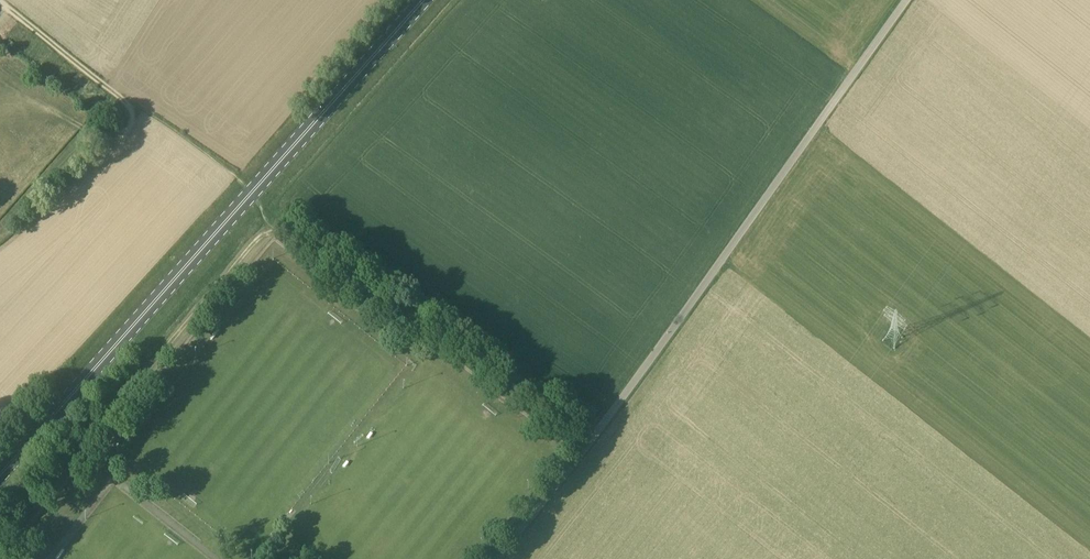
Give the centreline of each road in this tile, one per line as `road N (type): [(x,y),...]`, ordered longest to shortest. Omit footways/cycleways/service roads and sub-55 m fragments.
road 1 (track): [(591,441),(277,231),(256,240),(0,545)]
road 2 (residential): [(496,558),(591,441),(907,0)]
road 3 (primary): [(0,474),(424,0)]
road 4 (track): [(0,1),(127,102),(132,117),(117,138),(84,129),(0,225)]

